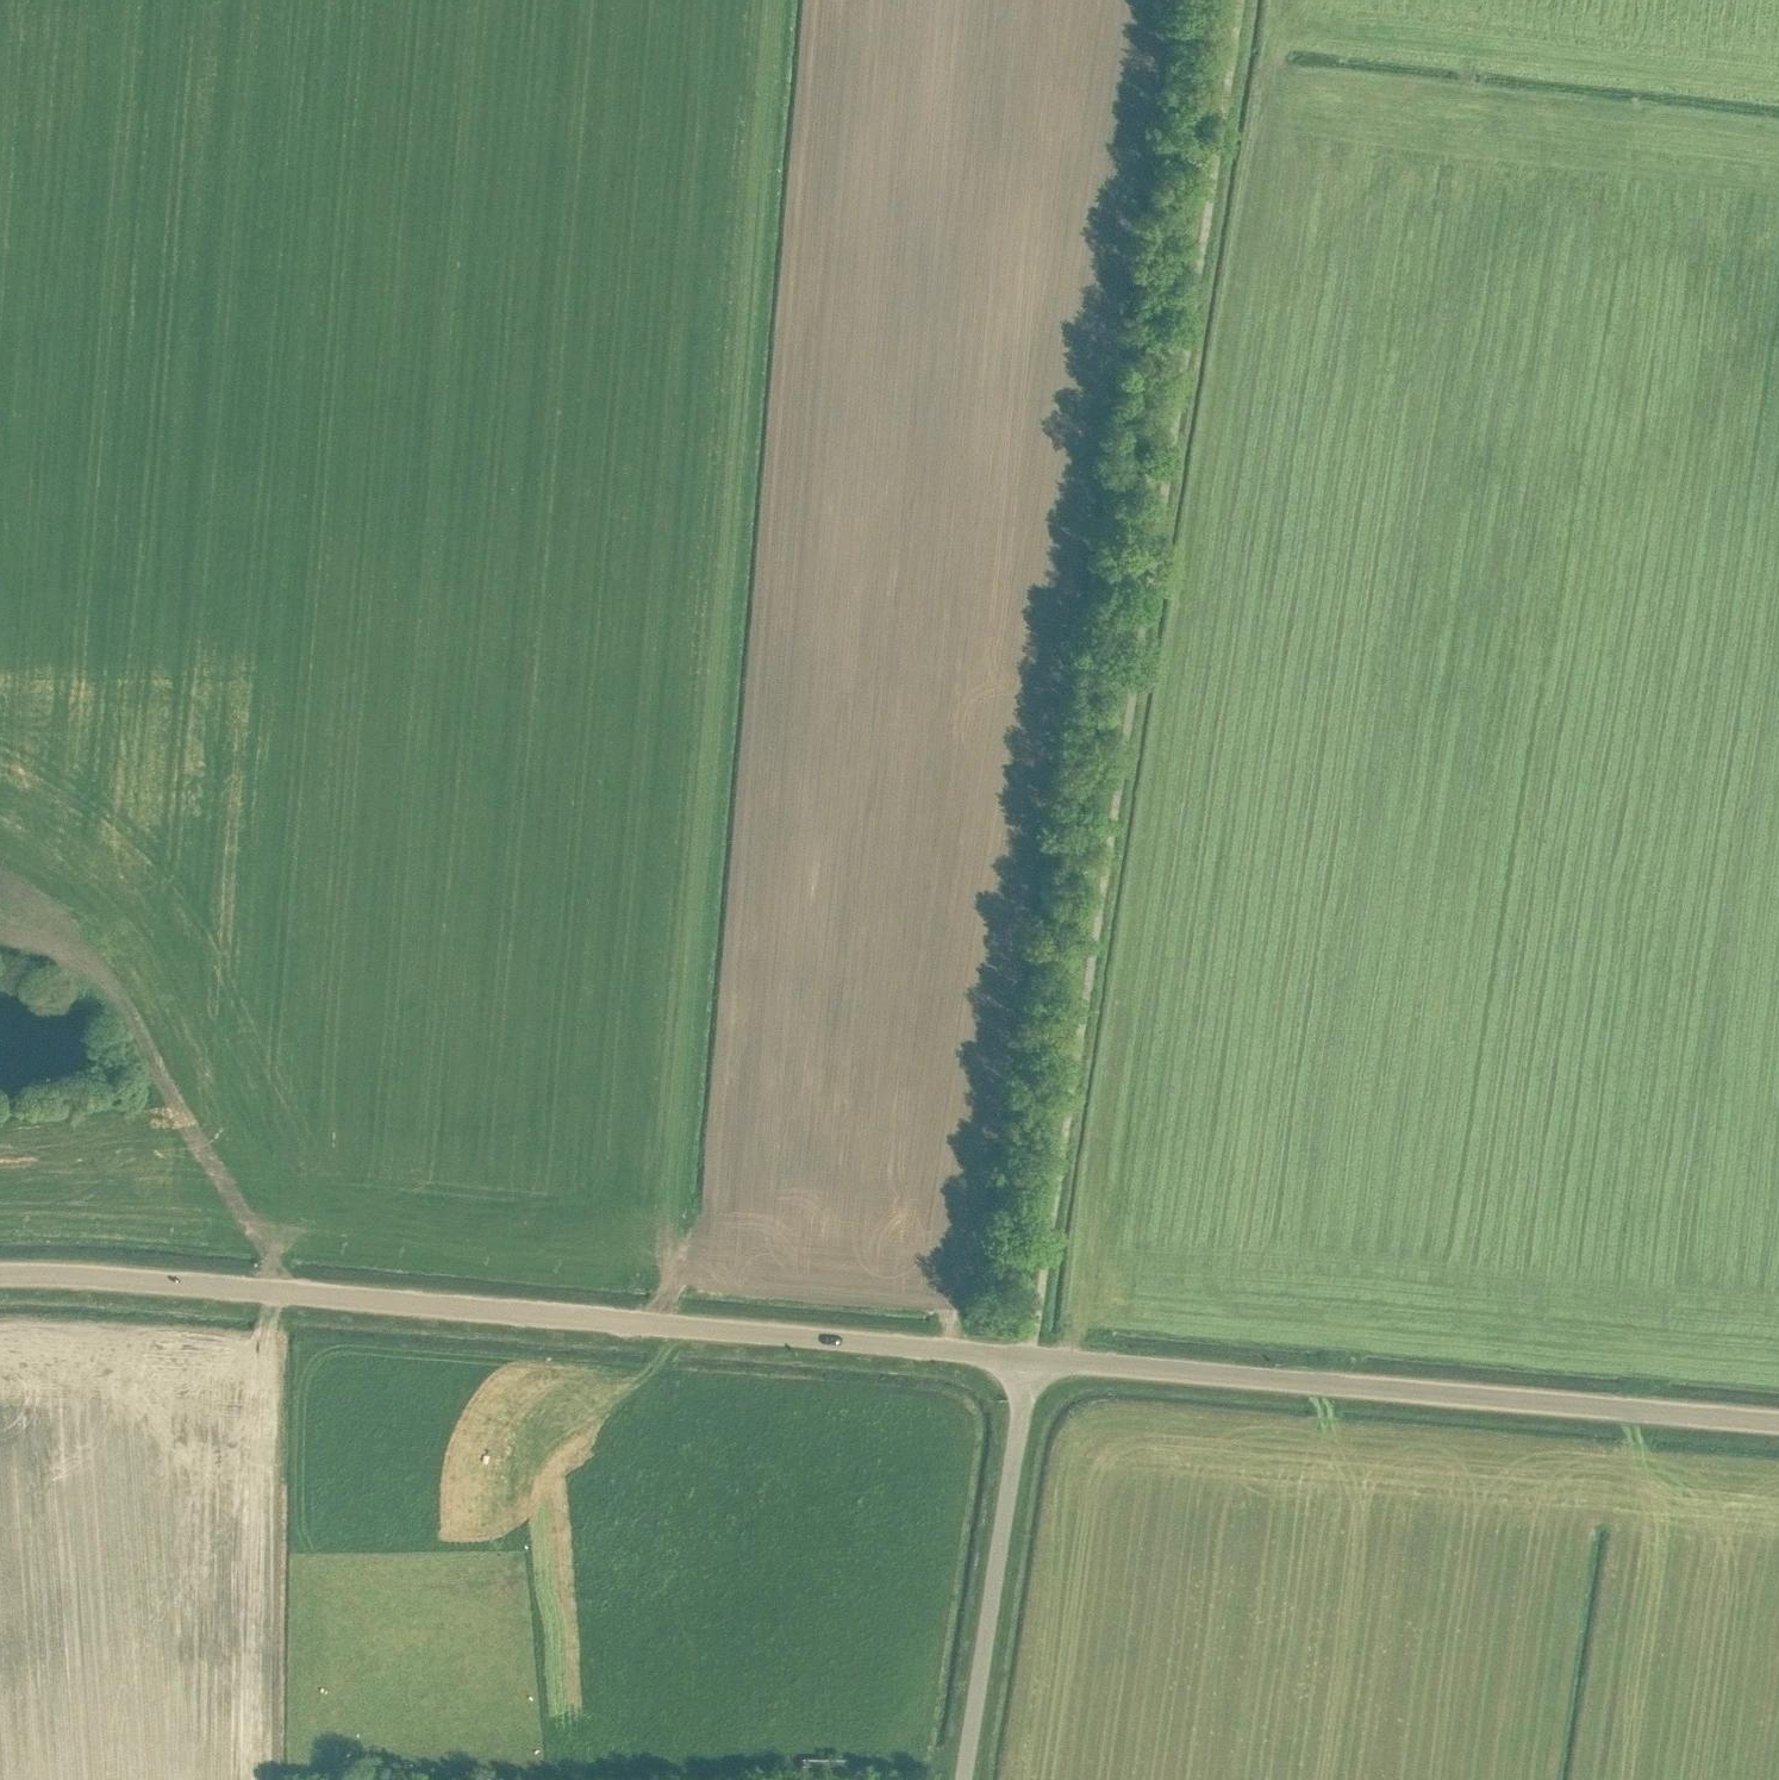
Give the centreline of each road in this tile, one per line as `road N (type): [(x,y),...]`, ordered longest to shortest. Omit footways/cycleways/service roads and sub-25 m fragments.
road 1 (unclassified): [(0,1278),(102,1278),(1027,1355)]
road 2 (unclassified): [(1027,1355),(1778,1424)]
road 3 (unclassified): [(962,1779),(1027,1355)]

